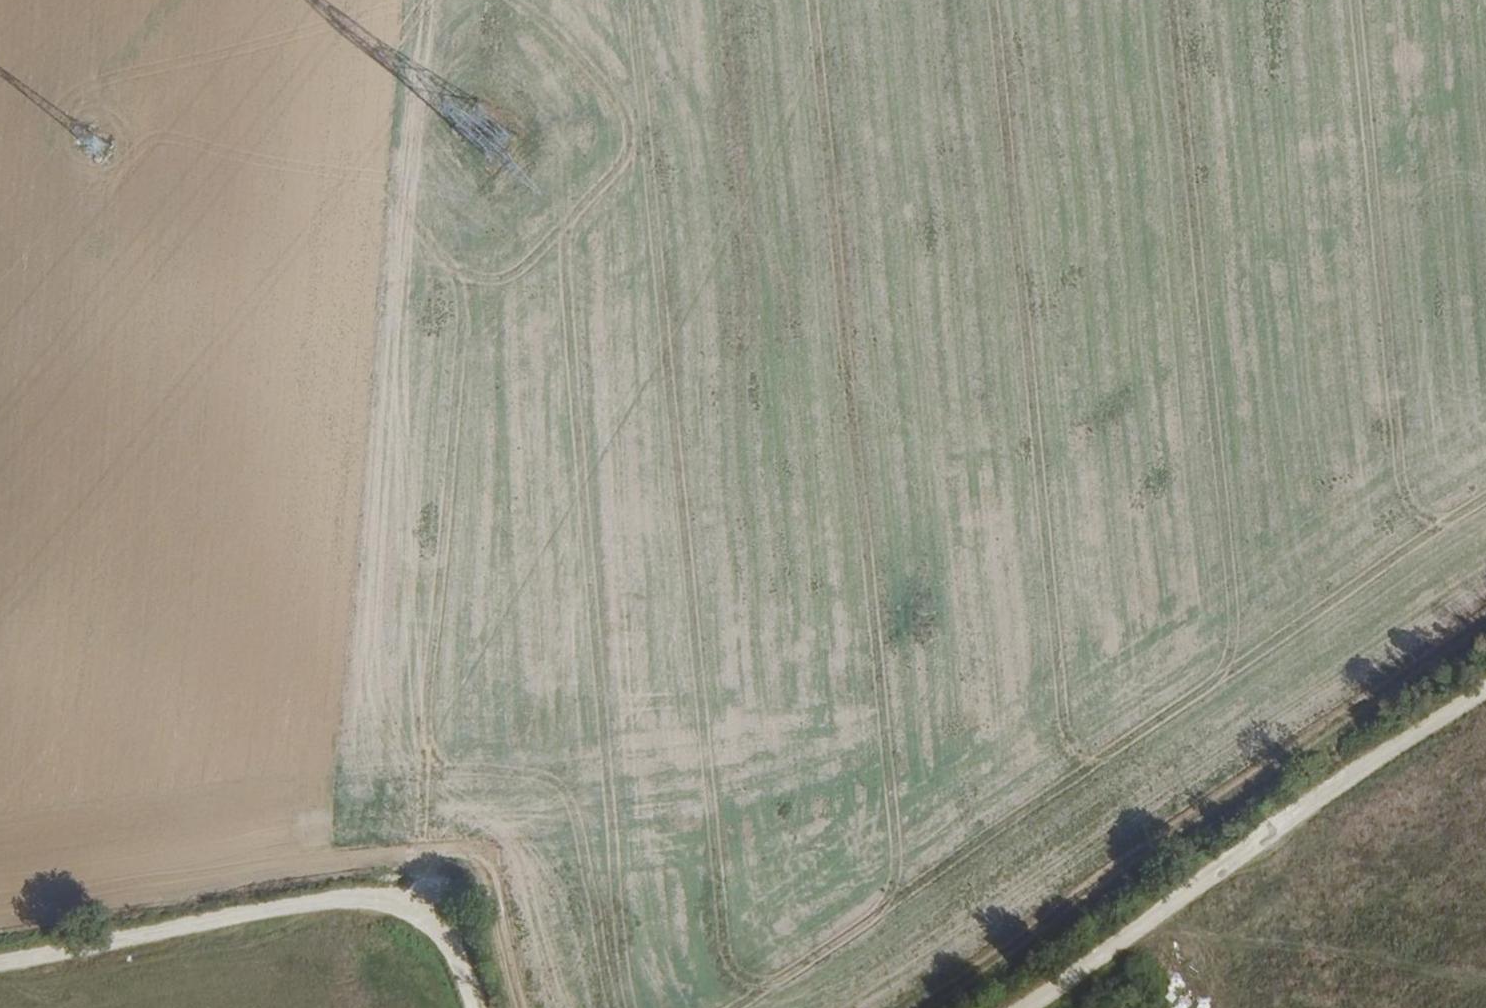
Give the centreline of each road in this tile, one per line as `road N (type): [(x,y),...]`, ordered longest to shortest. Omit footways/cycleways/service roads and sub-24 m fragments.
road 1 (track): [(1037,1007),(1485,696)]
road 2 (track): [(0,965),(385,899),(428,918),(453,947),(472,1007)]

